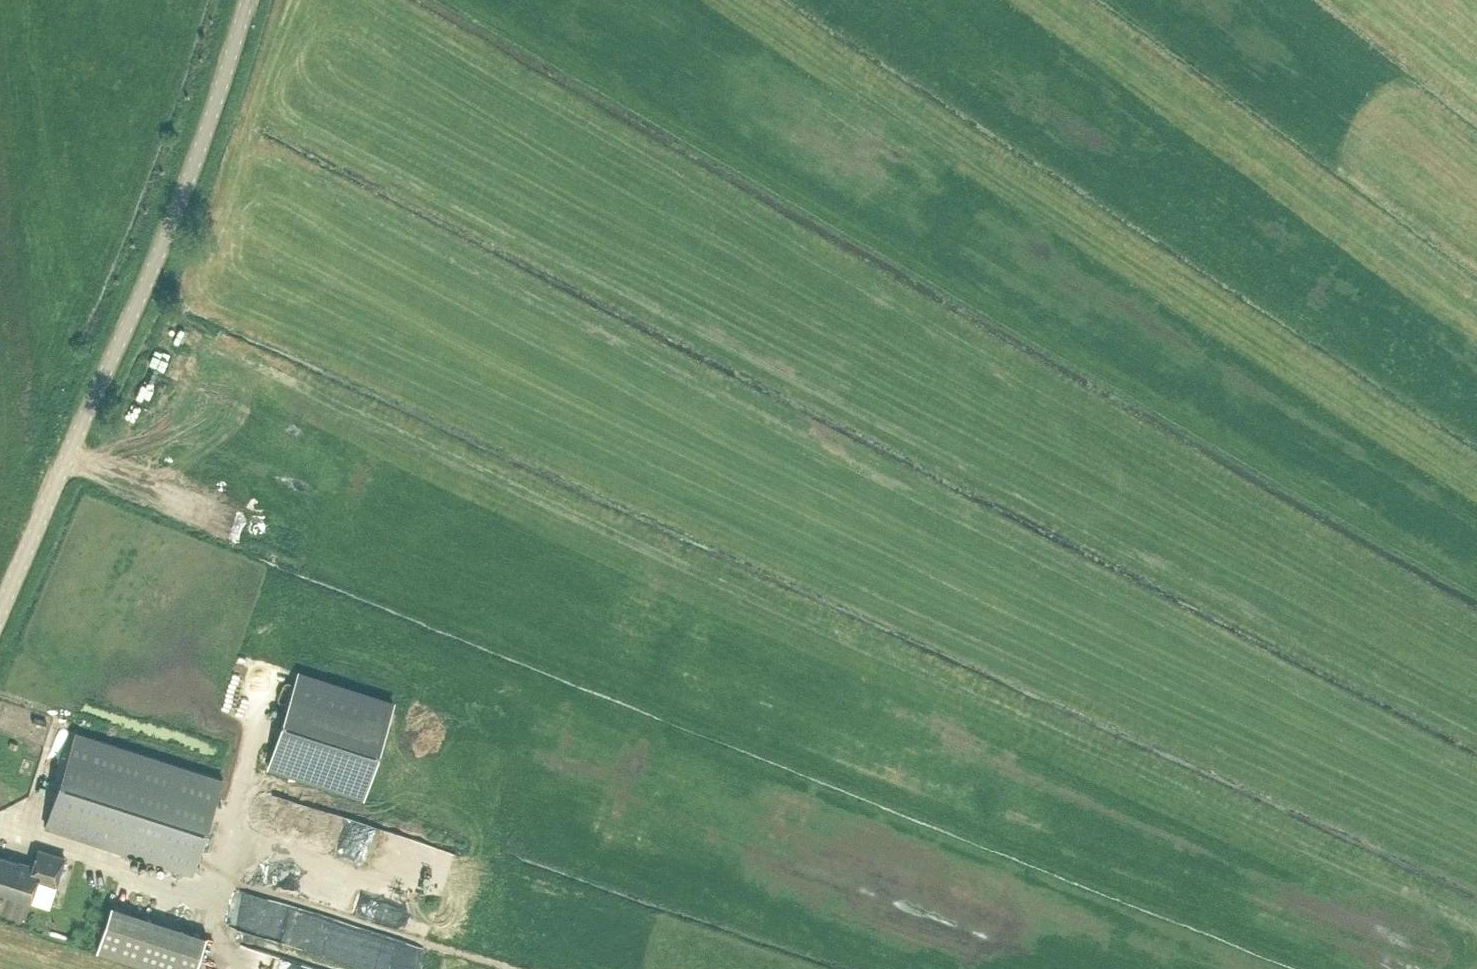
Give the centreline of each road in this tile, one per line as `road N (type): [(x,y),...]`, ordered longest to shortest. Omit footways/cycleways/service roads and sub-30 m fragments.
road 1 (unclassified): [(0,607),(179,192),(245,0)]

